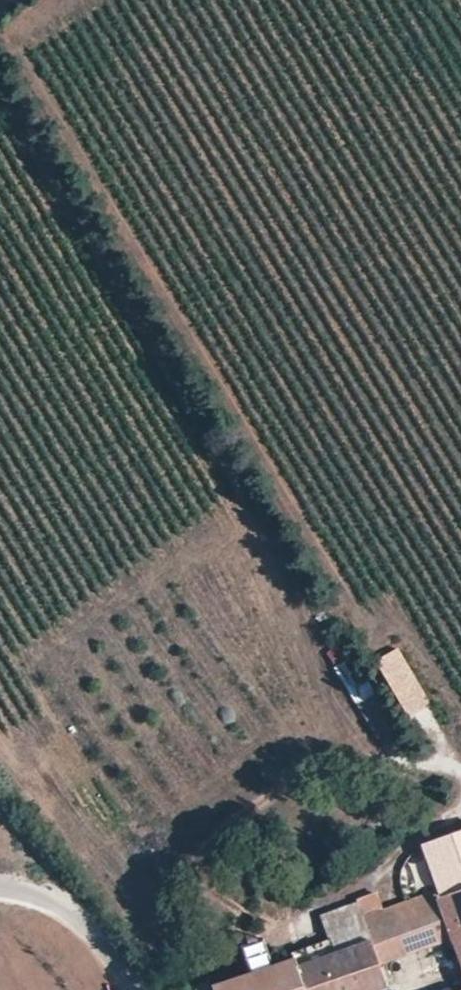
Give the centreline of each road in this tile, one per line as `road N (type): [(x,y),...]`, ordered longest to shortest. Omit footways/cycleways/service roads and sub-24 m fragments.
road 1 (unclassified): [(128,989),(99,935),(54,901),(0,889)]

